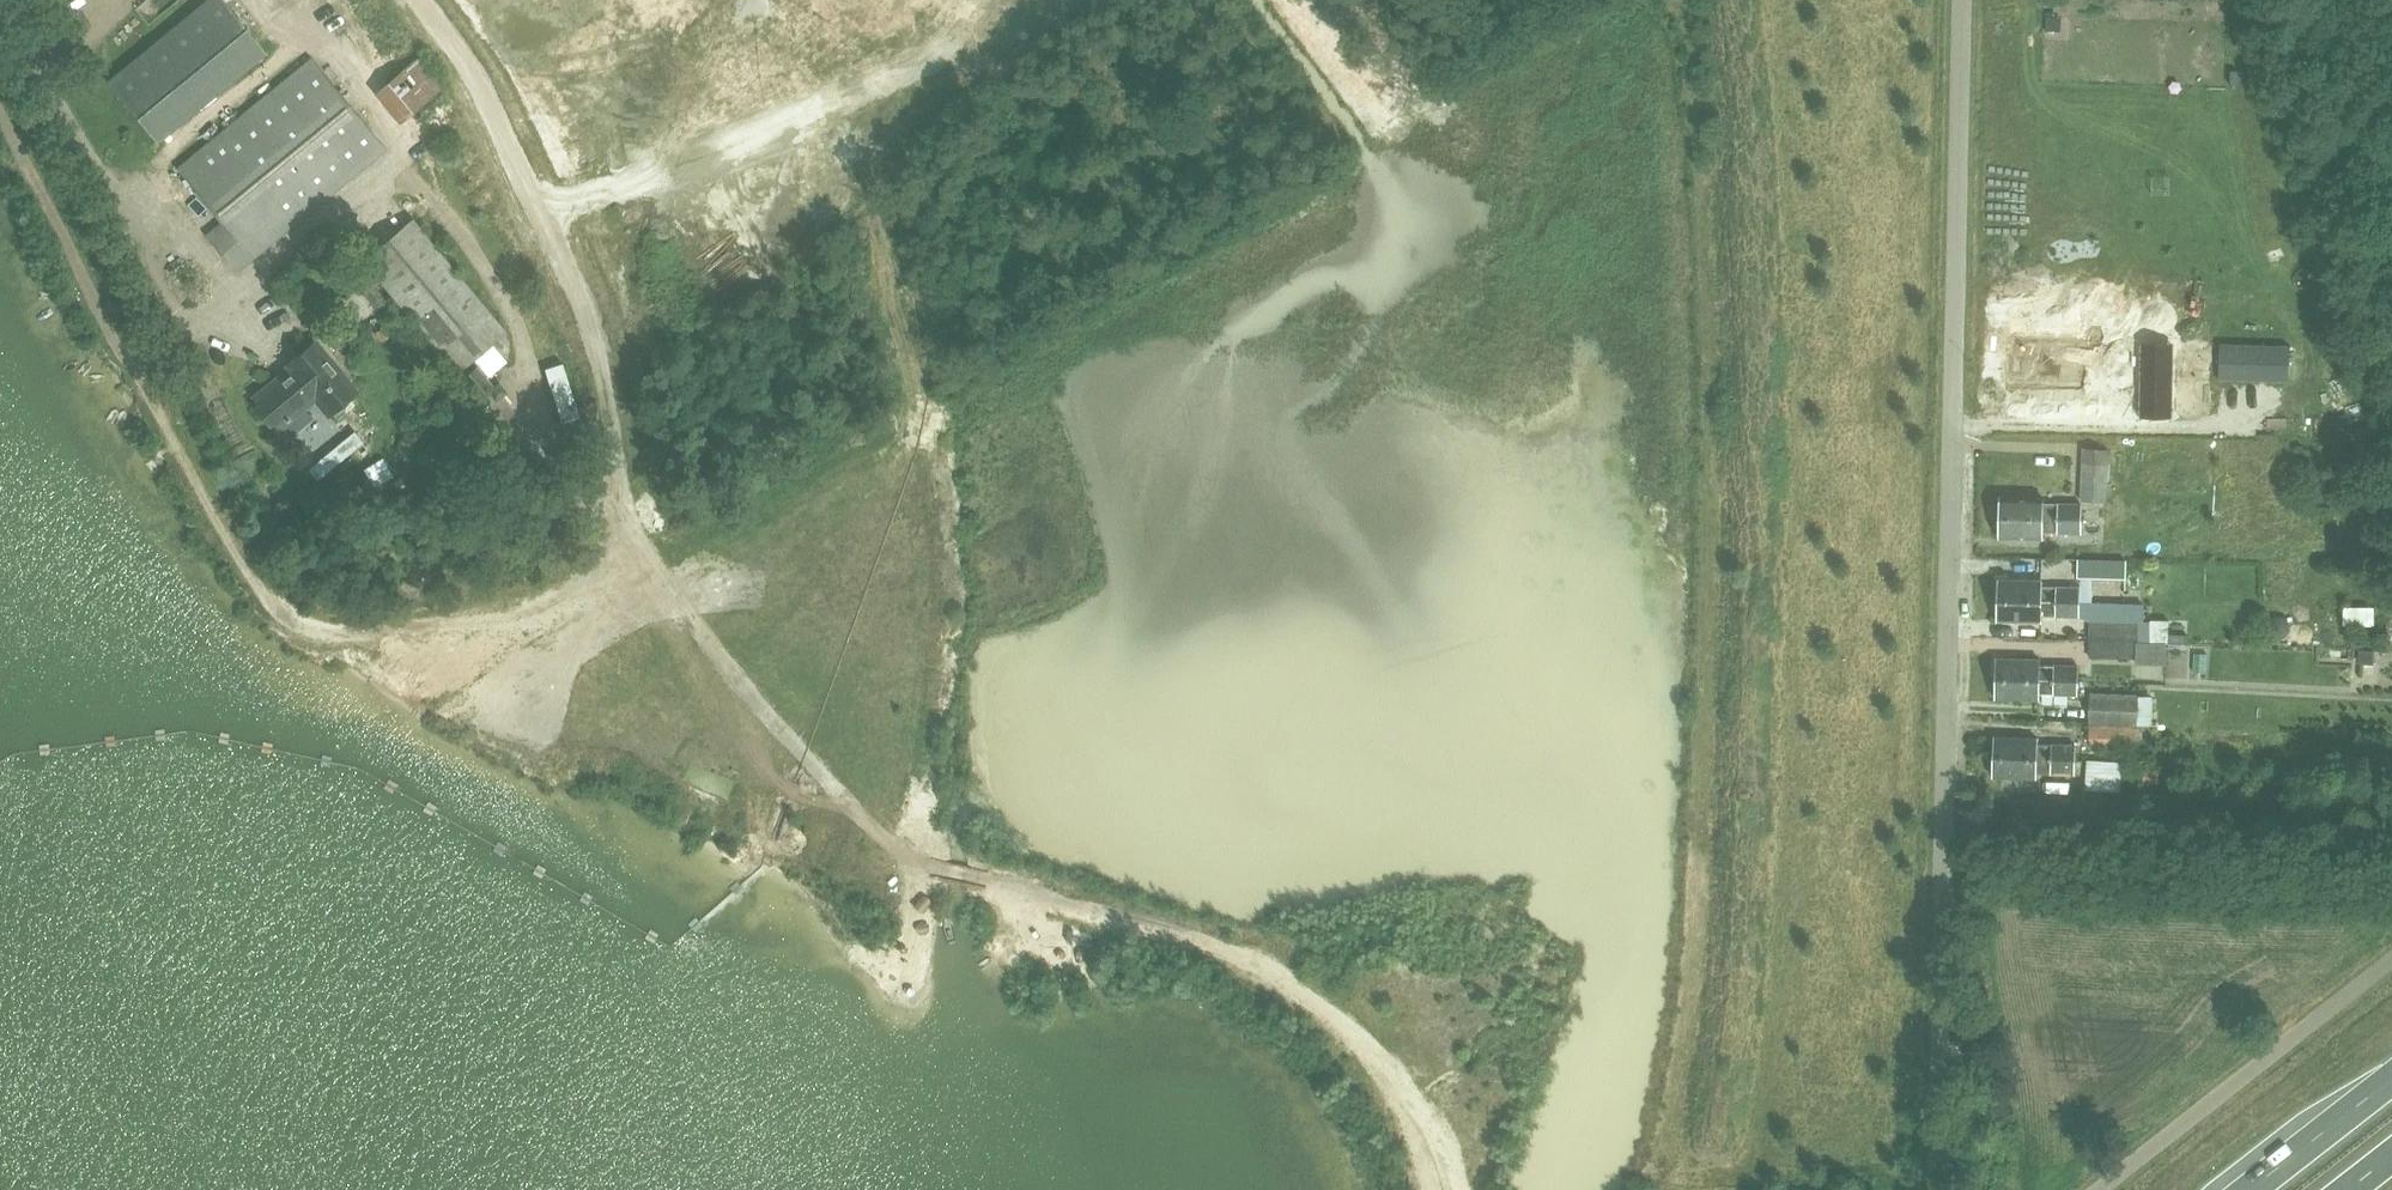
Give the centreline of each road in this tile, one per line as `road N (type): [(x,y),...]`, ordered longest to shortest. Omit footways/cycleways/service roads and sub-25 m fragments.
road 1 (track): [(436,0),(594,318),(657,568),(893,855),(1248,973),(1331,1028),(1396,1098),(1439,1189)]
road 2 (track): [(0,122),(250,580),(283,616),(320,641),(397,652),(507,725),(669,766),(772,808),(880,838)]
road 3 (unclassified): [(1938,1189),(1957,0)]
road 4 (unclassified): [(2104,1189),(2391,962)]
road 5 (trunk): [(2391,1080),(2252,1189)]

